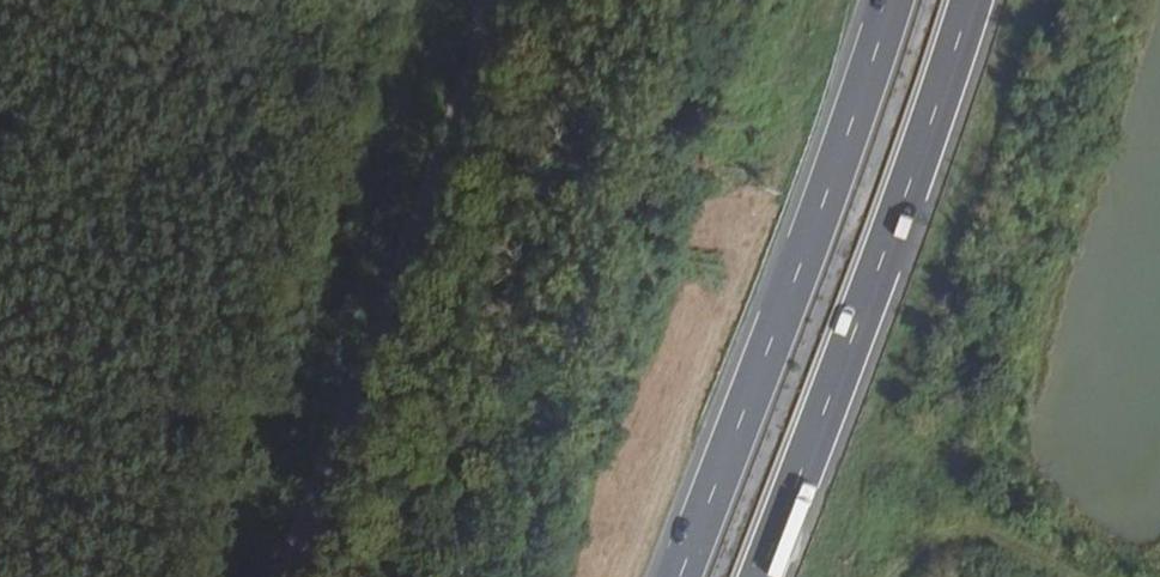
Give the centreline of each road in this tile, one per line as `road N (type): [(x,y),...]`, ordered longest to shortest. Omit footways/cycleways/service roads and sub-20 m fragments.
road 1 (trunk): [(886,0),(669,576)]
road 2 (trunk): [(752,576),(967,0)]
road 3 (unclassified): [(493,0),(475,92),(293,576)]
road 4 (track): [(893,576),(916,554),(975,538),(1070,576)]

